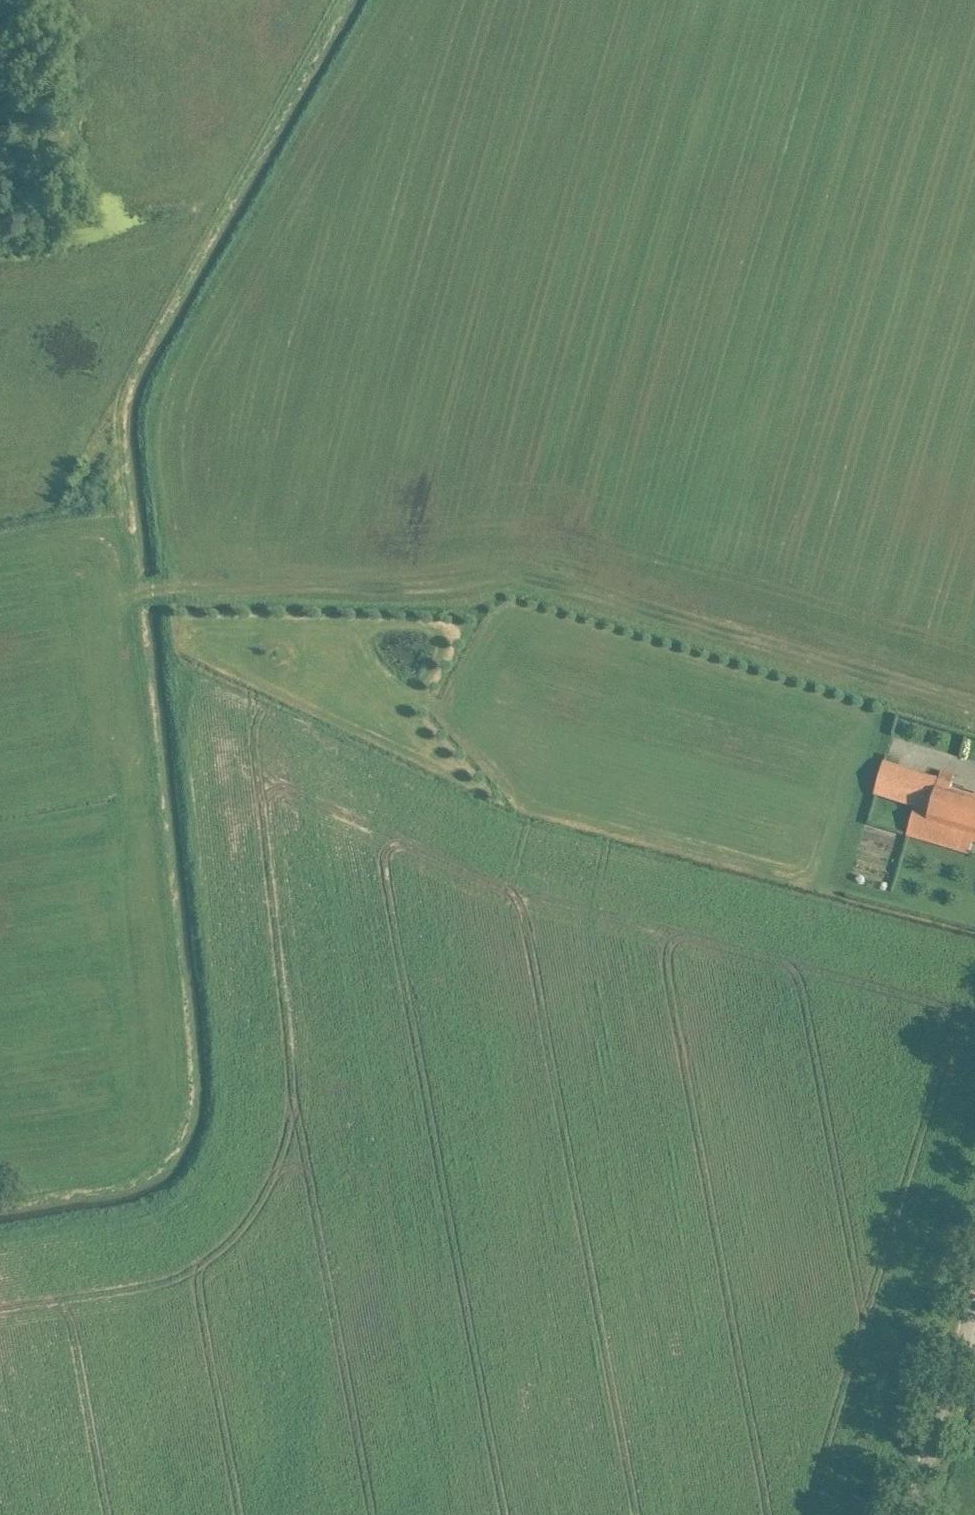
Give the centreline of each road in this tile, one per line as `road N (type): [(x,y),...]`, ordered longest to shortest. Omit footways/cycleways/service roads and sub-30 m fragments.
road 1 (unclassified): [(910,1514),(974,1301)]
road 2 (track): [(50,0),(76,214)]

